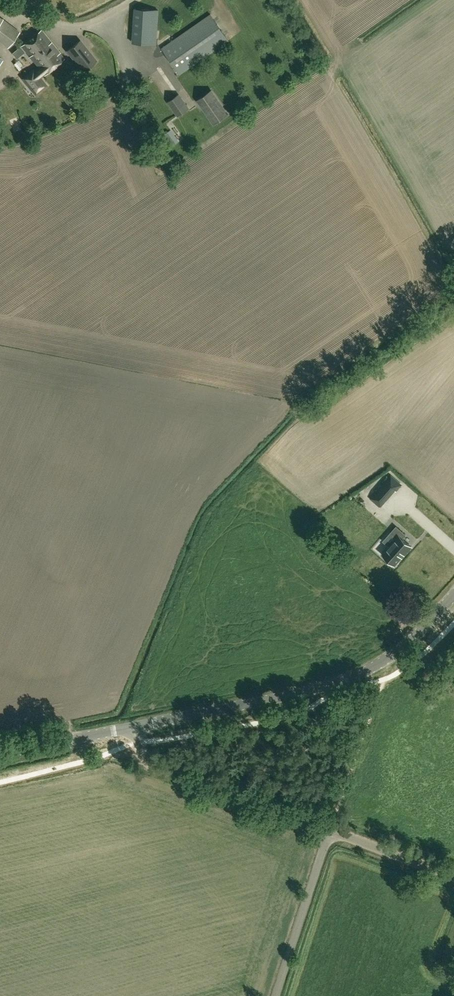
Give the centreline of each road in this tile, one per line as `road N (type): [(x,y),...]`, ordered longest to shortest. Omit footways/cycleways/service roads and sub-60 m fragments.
road 1 (tertiary): [(135,727),(344,681),(418,634),(453,594)]
road 2 (unclassified): [(330,831),(160,769),(147,759),(135,727)]
road 3 (unclassified): [(275,995),(330,831)]
road 4 (track): [(330,831),(384,680)]
road 5 (tertiary): [(0,755),(135,727)]
road 6 (unclassified): [(453,878),(330,831)]

